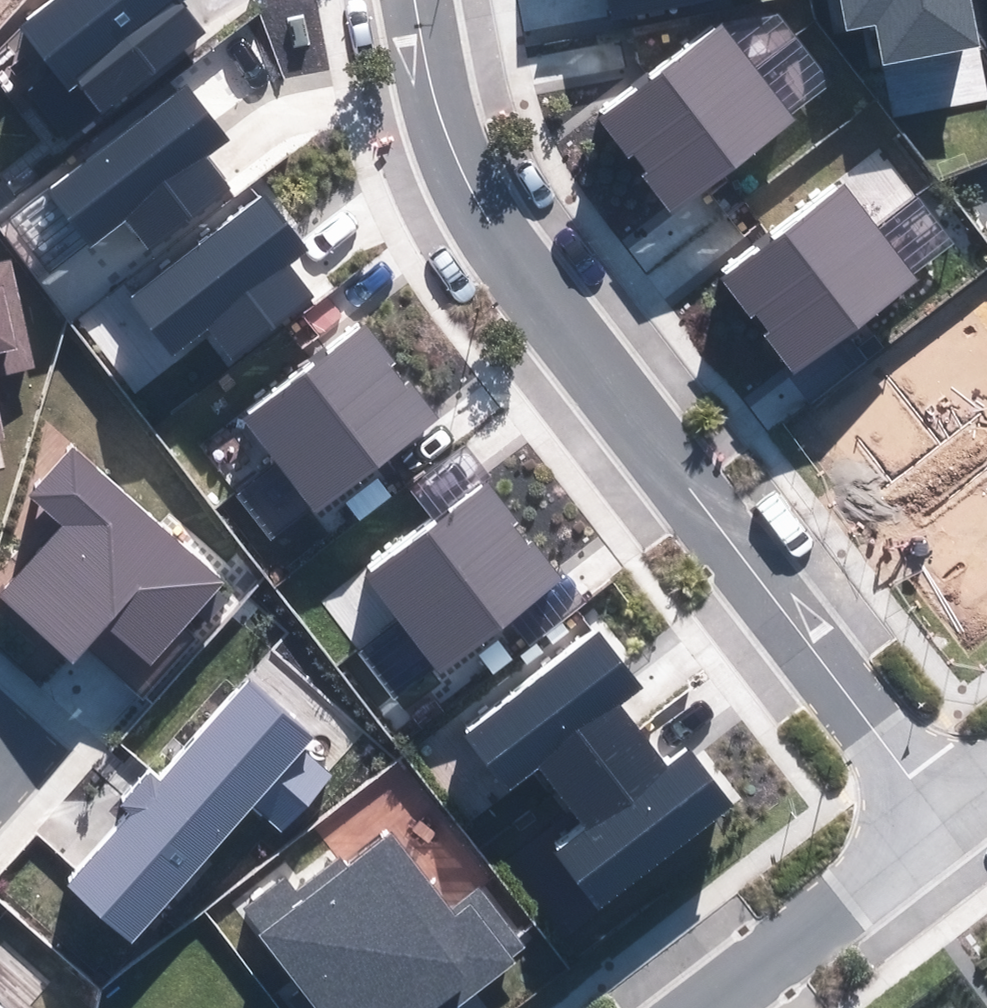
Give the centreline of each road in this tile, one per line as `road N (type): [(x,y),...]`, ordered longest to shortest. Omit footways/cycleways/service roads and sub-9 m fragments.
road 1 (residential): [(942,823),(492,213),(450,144),(418,0)]
road 2 (residential): [(703,1007),(942,823)]

